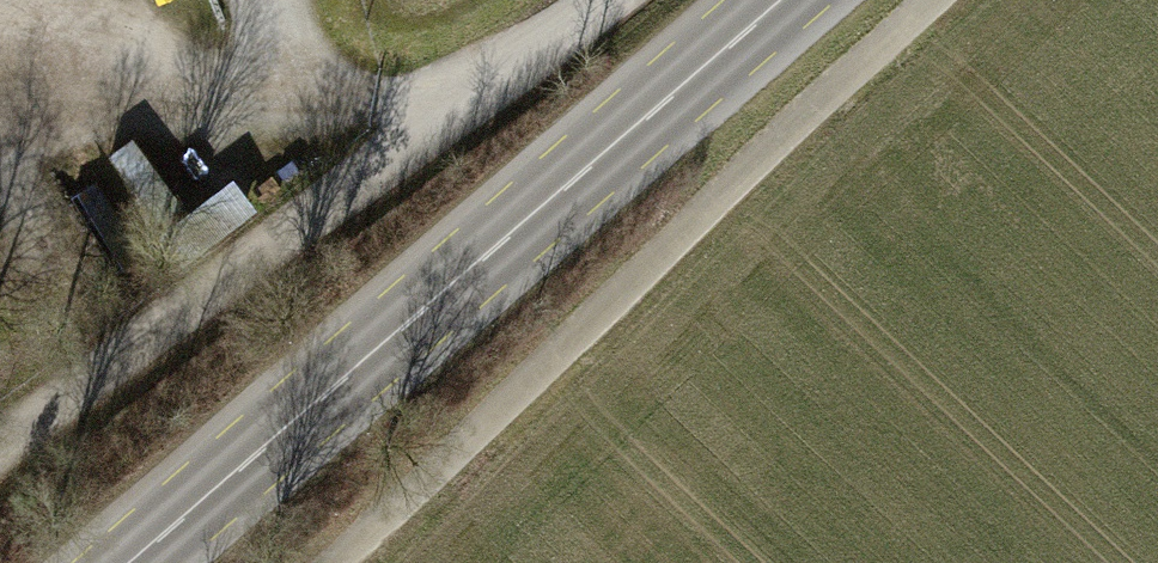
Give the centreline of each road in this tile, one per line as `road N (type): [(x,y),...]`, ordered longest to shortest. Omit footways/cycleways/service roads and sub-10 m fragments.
road 1 (tertiary): [(781,0),(128,562)]
road 2 (track): [(334,562),(949,0)]
road 3 (track): [(0,446),(601,0)]

